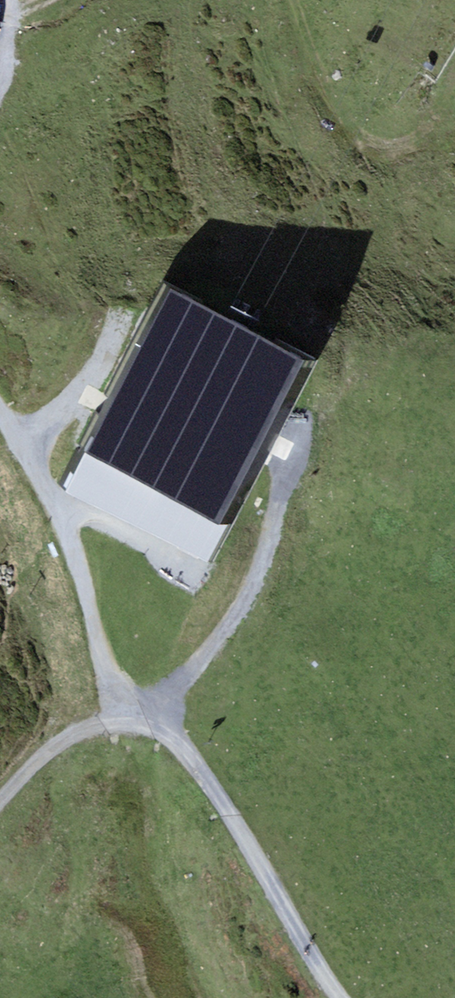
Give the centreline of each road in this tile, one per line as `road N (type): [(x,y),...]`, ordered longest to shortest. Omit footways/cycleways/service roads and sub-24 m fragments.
road 1 (track): [(141,713),(218,795),(342,997)]
road 2 (track): [(141,713),(194,673),(241,611),(260,574),(283,467)]
road 3 (track): [(27,457),(66,519),(117,693),(141,713)]
road 4 (track): [(0,813),(68,739),(141,713)]
road 5 (track): [(126,383),(96,379),(27,457)]

